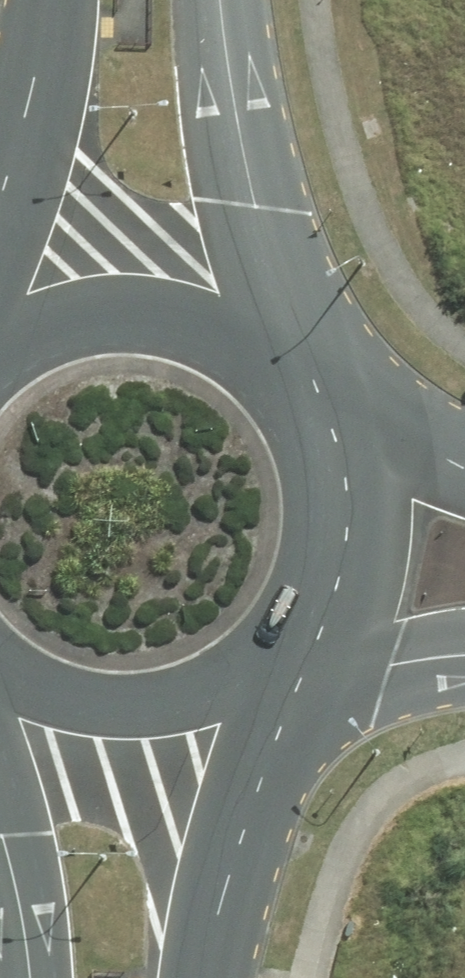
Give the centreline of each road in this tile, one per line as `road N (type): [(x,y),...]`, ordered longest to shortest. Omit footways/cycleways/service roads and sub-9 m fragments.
road 1 (unclassified): [(224,0),(257,216),(302,352)]
road 2 (unclassified): [(0,310),(75,281),(157,278),(236,303),(302,352)]
road 3 (unclassified): [(347,418),(366,480),(368,544),(354,606),(310,682)]
road 4 (unclassified): [(261,724),(185,757),(103,764),(22,743),(0,728)]
road 5 (unclassified): [(261,724),(199,977)]
road 6 (unclassified): [(0,198),(25,134),(32,0)]
road 7 (unclassified): [(464,661),(310,682)]
road 8 (unclassified): [(347,418),(464,468)]

